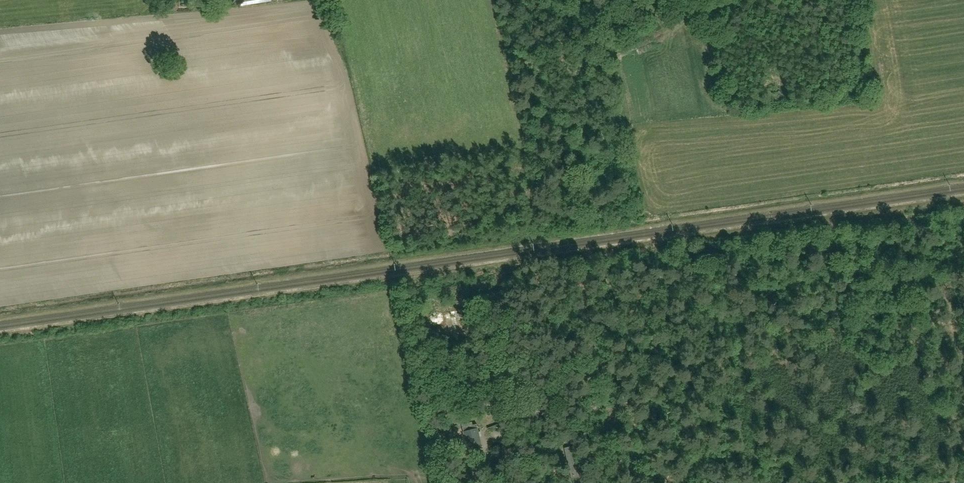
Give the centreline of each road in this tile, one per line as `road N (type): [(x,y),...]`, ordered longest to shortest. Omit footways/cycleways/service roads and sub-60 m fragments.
road 1 (track): [(487,331),(527,414),(510,455),(520,482)]

